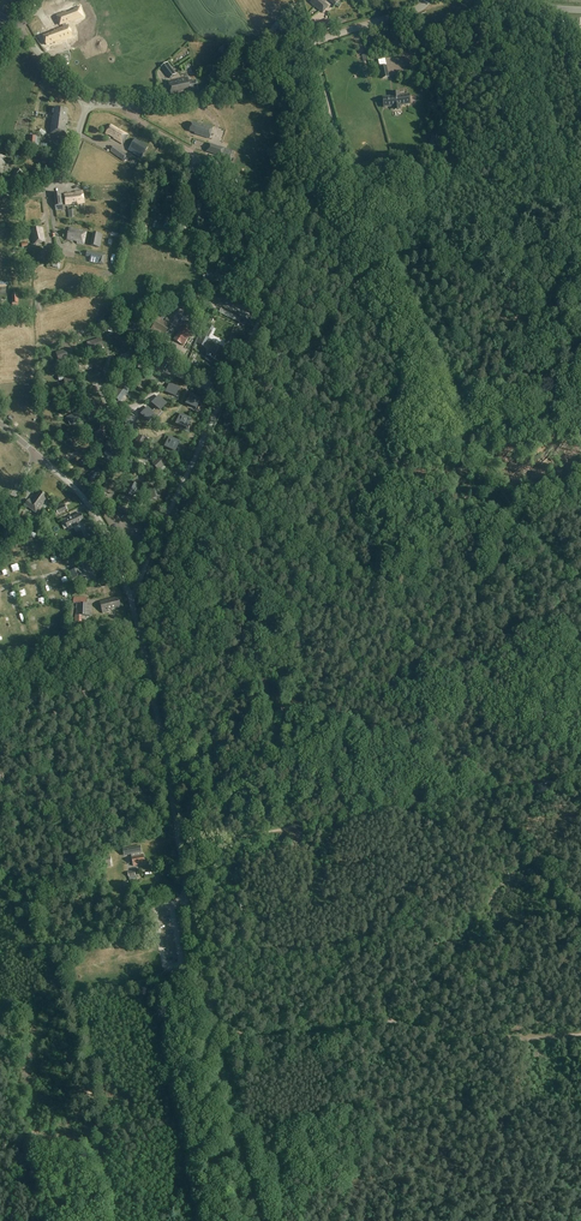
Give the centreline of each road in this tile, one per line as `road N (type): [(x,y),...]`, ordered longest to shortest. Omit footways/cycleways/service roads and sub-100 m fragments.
road 1 (unclassified): [(37,455),(90,506),(132,604),(185,898),(257,1220)]
road 2 (track): [(341,155),(139,582),(128,588)]
road 3 (track): [(568,778),(179,845)]
road 4 (track): [(443,375),(483,466),(580,590)]
road 5 (track): [(445,1035),(580,1187)]
road 6 (unclassified): [(132,106),(207,98),(313,43)]
road 7 (track): [(0,1043),(43,1220)]
road 8 (track): [(202,165),(273,300)]
road 9 (unclassified): [(0,193),(57,182),(88,103)]
road 10 (track): [(384,251),(443,375)]
road 11 (track): [(580,1035),(445,1035)]
road 12 (track): [(172,372),(141,403),(90,419),(70,435)]
road 13 (unclassified): [(313,43),(427,0)]

